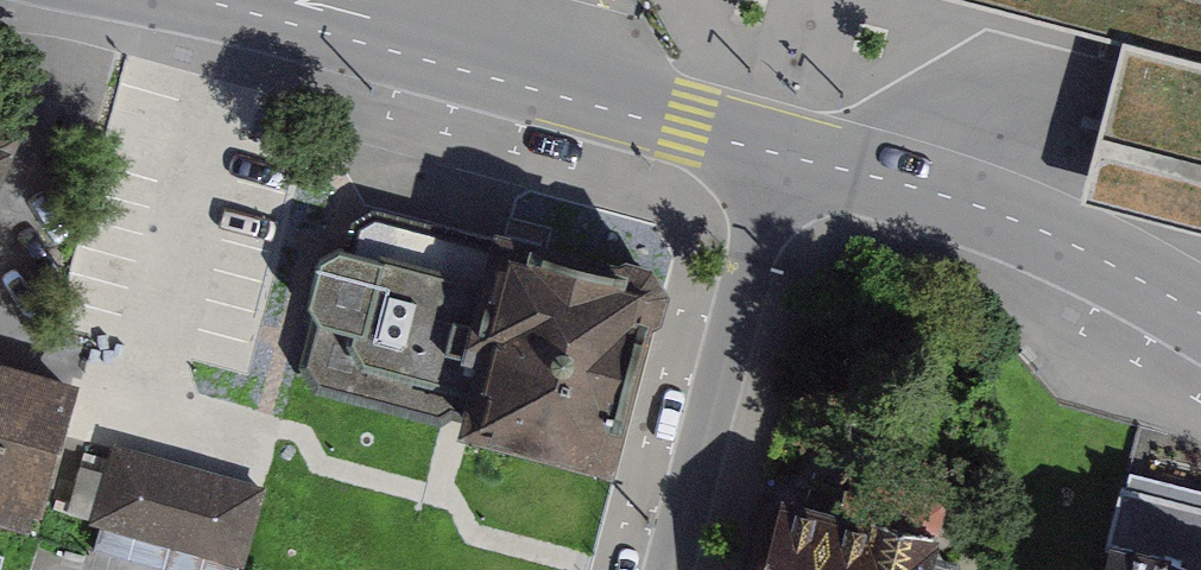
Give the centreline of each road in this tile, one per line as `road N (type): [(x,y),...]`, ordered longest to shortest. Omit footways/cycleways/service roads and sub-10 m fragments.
road 1 (residential): [(207,0),(783,153)]
road 2 (residential): [(783,153),(1019,221),(1200,314)]
road 3 (residential): [(783,153),(678,569)]

